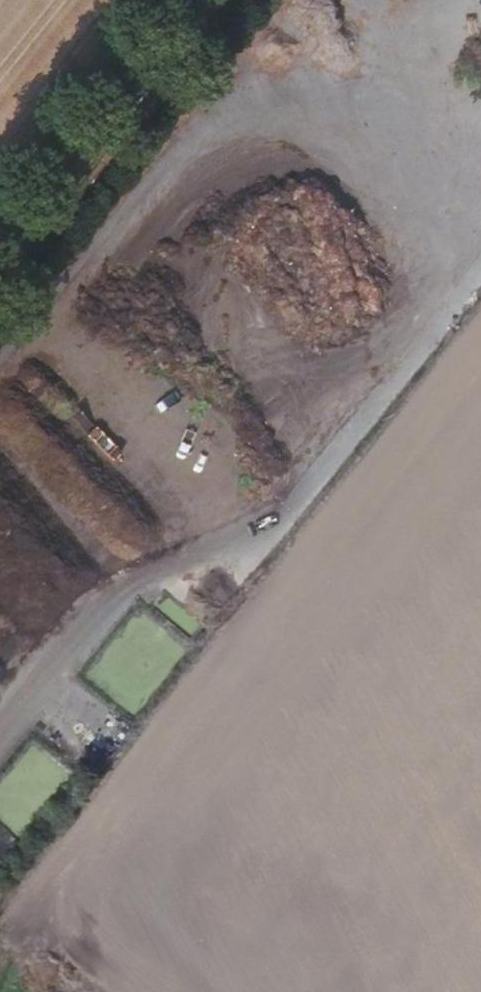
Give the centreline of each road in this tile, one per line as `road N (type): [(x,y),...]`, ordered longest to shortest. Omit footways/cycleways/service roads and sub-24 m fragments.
road 1 (secondary): [(0,248),(204,0)]

